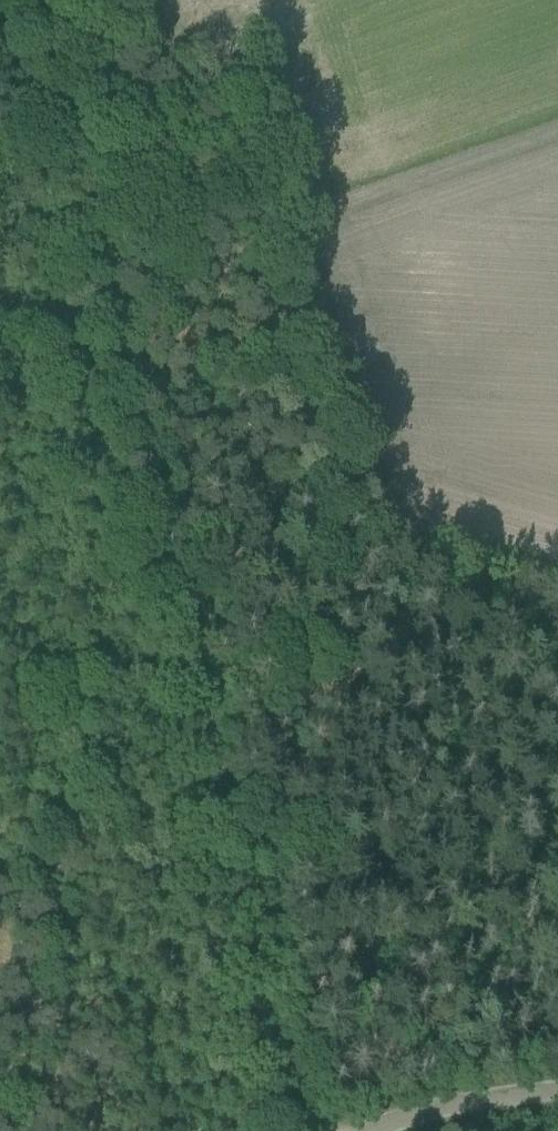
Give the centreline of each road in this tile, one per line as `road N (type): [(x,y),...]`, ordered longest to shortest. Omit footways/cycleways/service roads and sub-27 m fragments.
road 1 (track): [(319,1130),(83,222)]
road 2 (track): [(83,222),(115,59),(105,0)]
road 3 (unclassified): [(391,1130),(440,1112),(557,1104)]

